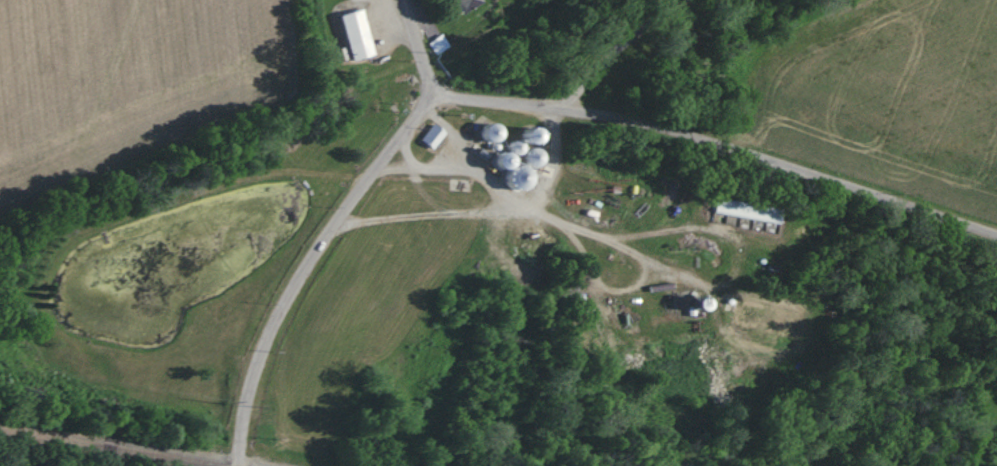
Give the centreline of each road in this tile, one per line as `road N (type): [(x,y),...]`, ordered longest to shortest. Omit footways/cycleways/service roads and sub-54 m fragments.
road 1 (residential): [(996,222),(759,142),(624,110),(427,88)]
road 2 (residential): [(236,465),(276,319),(335,220),(424,100),(425,74),(403,0)]

